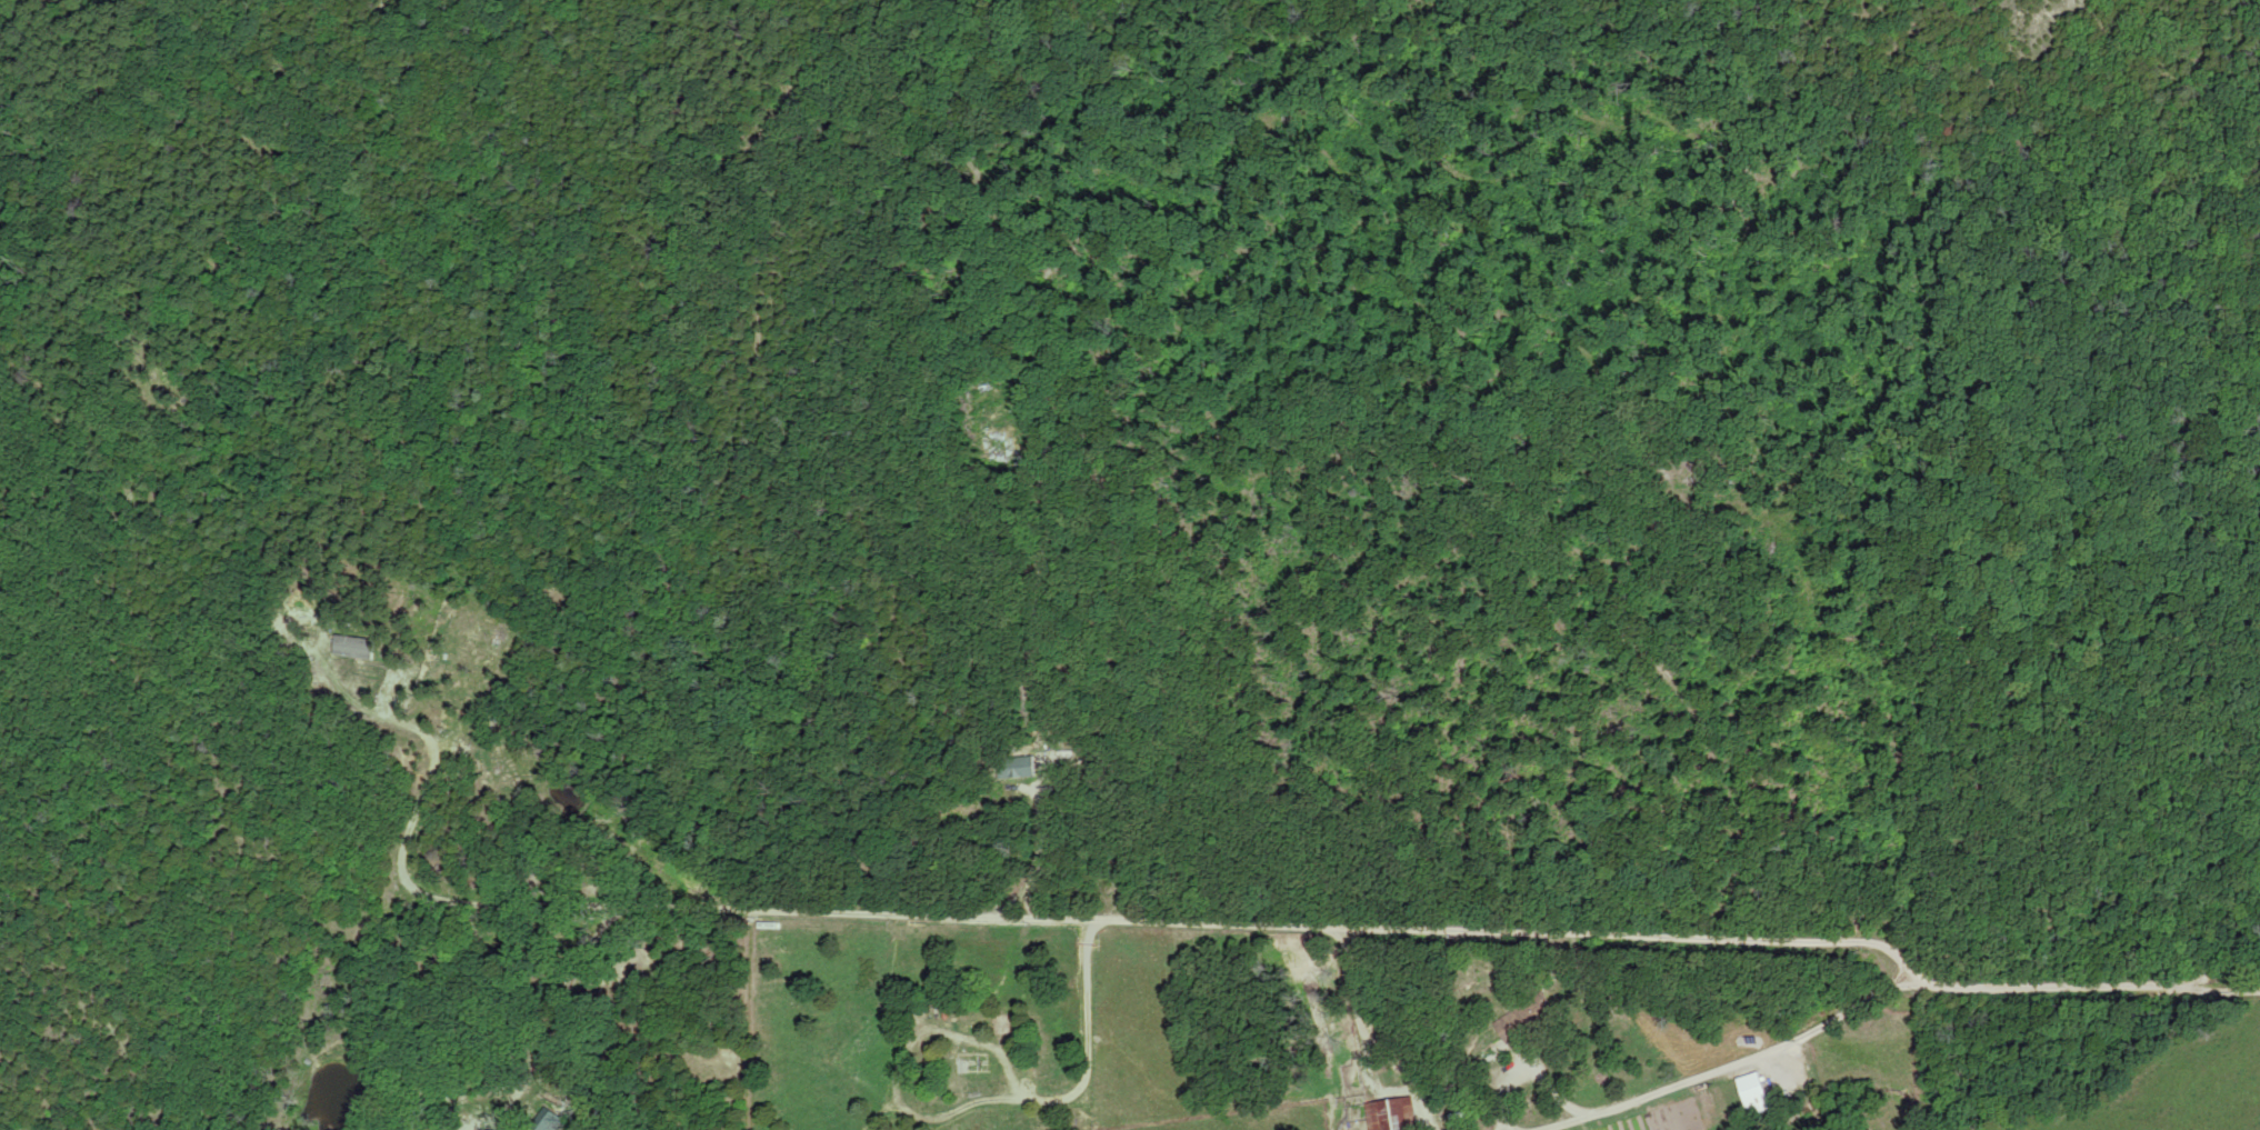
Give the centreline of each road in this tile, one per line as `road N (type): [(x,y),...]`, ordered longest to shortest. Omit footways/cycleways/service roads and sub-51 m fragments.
road 1 (residential): [(1912,996),(1908,974),(1888,958),(1866,954),(1570,938),(1339,936)]
road 2 (residential): [(2259,993),(1912,996)]

